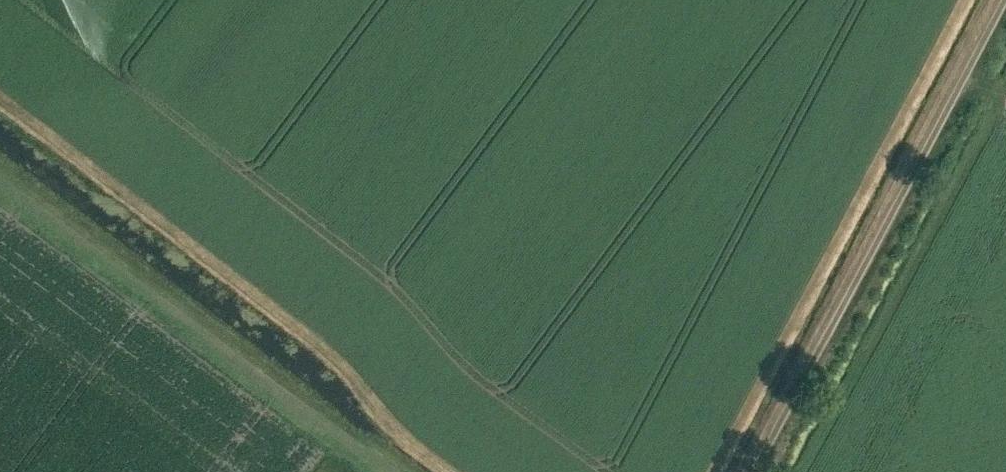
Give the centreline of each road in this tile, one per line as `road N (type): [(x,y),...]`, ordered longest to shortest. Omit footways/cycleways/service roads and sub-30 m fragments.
road 1 (track): [(1004,0),(756,471)]

